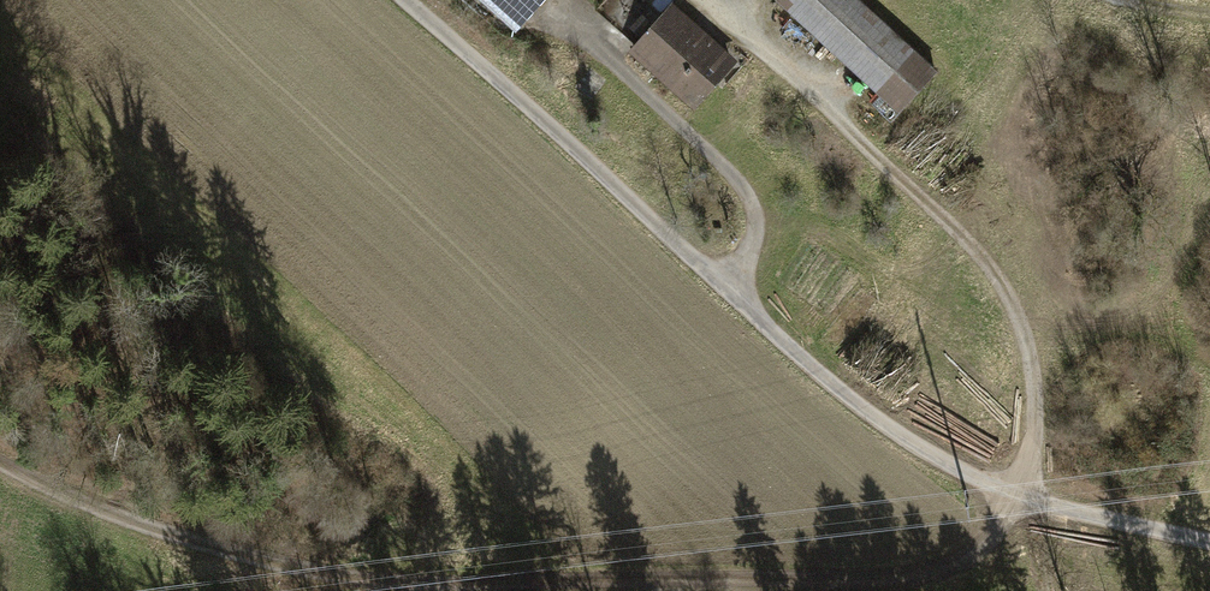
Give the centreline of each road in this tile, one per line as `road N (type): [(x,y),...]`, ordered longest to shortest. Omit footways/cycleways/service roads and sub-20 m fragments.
road 1 (track): [(1019,503),(982,549),(914,577),(330,582),(124,520),(0,456)]
road 2 (track): [(1209,539),(1019,503),(839,393),(413,0)]
road 3 (track): [(1019,503),(1034,421),(1033,345),(999,272),(703,0)]
road 4 (track): [(736,296),(752,215),(729,171),(578,28)]

